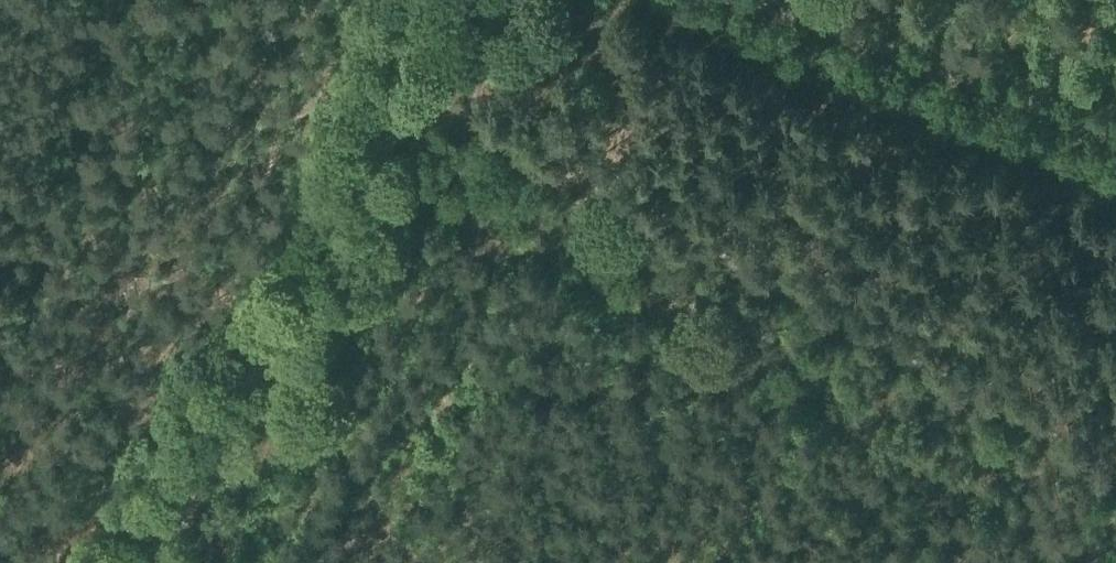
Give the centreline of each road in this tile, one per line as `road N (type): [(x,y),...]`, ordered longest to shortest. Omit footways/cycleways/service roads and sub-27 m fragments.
road 1 (unclassified): [(173,562),(319,274),(523,0)]
road 2 (unclassified): [(758,0),(1115,129)]

